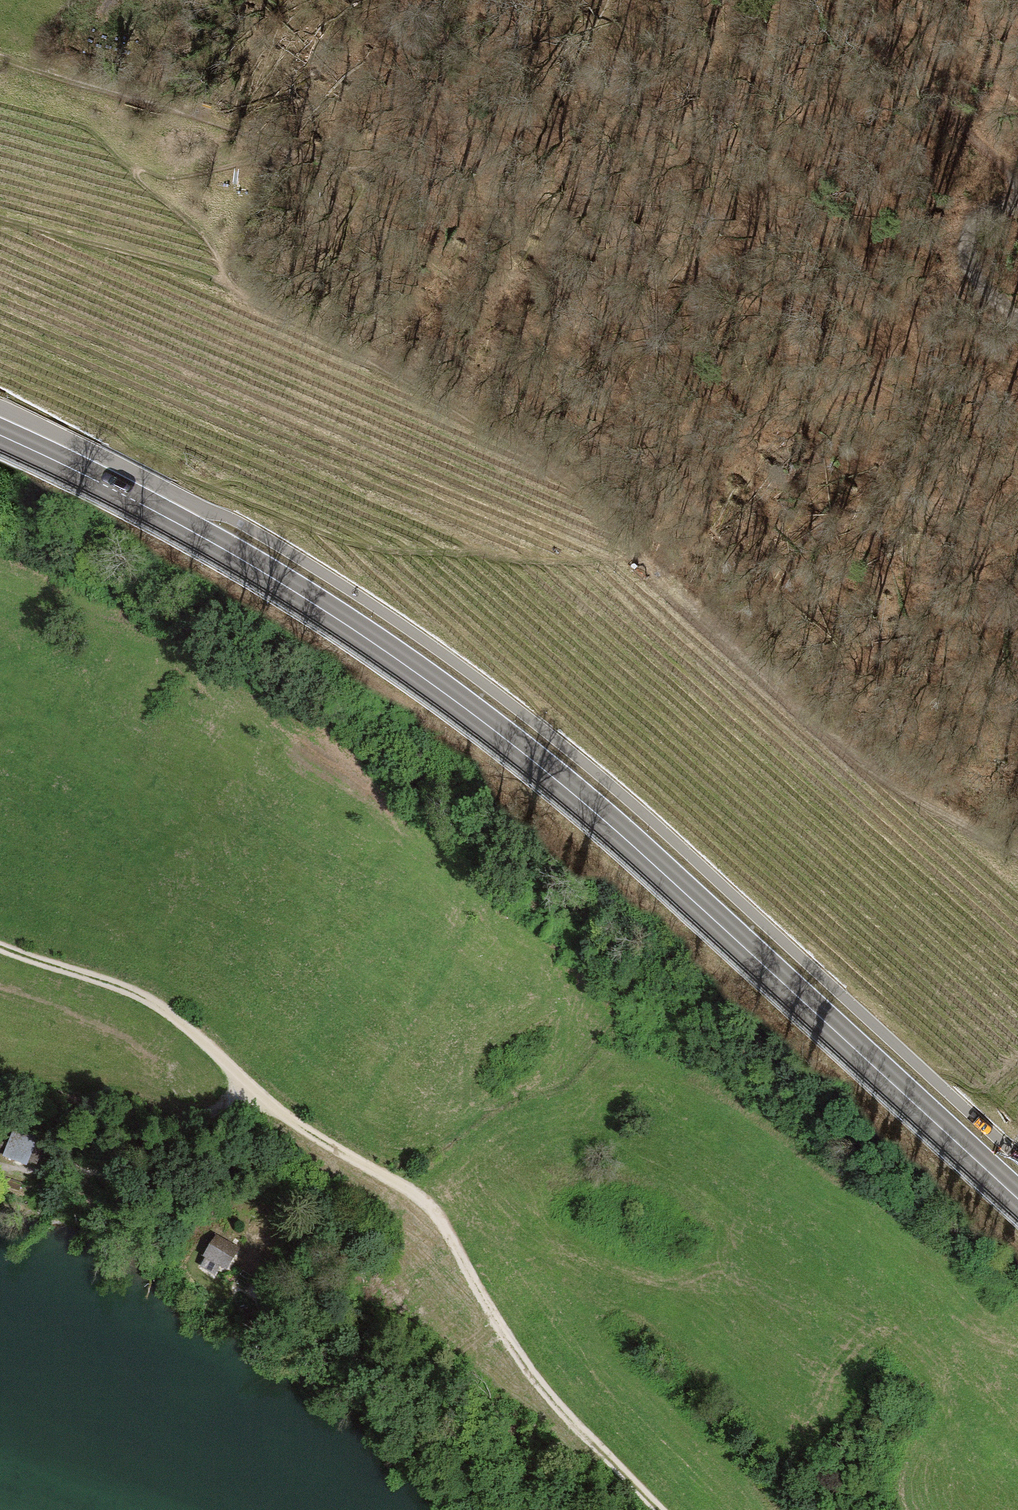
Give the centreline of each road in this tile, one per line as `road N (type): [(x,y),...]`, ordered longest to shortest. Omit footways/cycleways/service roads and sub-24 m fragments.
road 1 (secondary): [(0,436),(226,552),(423,675),(636,848),(1017,1199)]
road 2 (track): [(1017,855),(878,780),(754,673),(575,483),(332,336),(222,281)]
road 3 (track): [(659,1509),(534,1379),(421,1196),(255,1095)]
road 4 (track): [(291,152),(99,102),(0,64)]
road 5 (track): [(0,946),(151,1001),(255,1095)]
road 6 (track): [(840,0),(1017,182)]
road 7 (track): [(1017,206),(976,213),(963,237),(971,275),(1017,317)]

